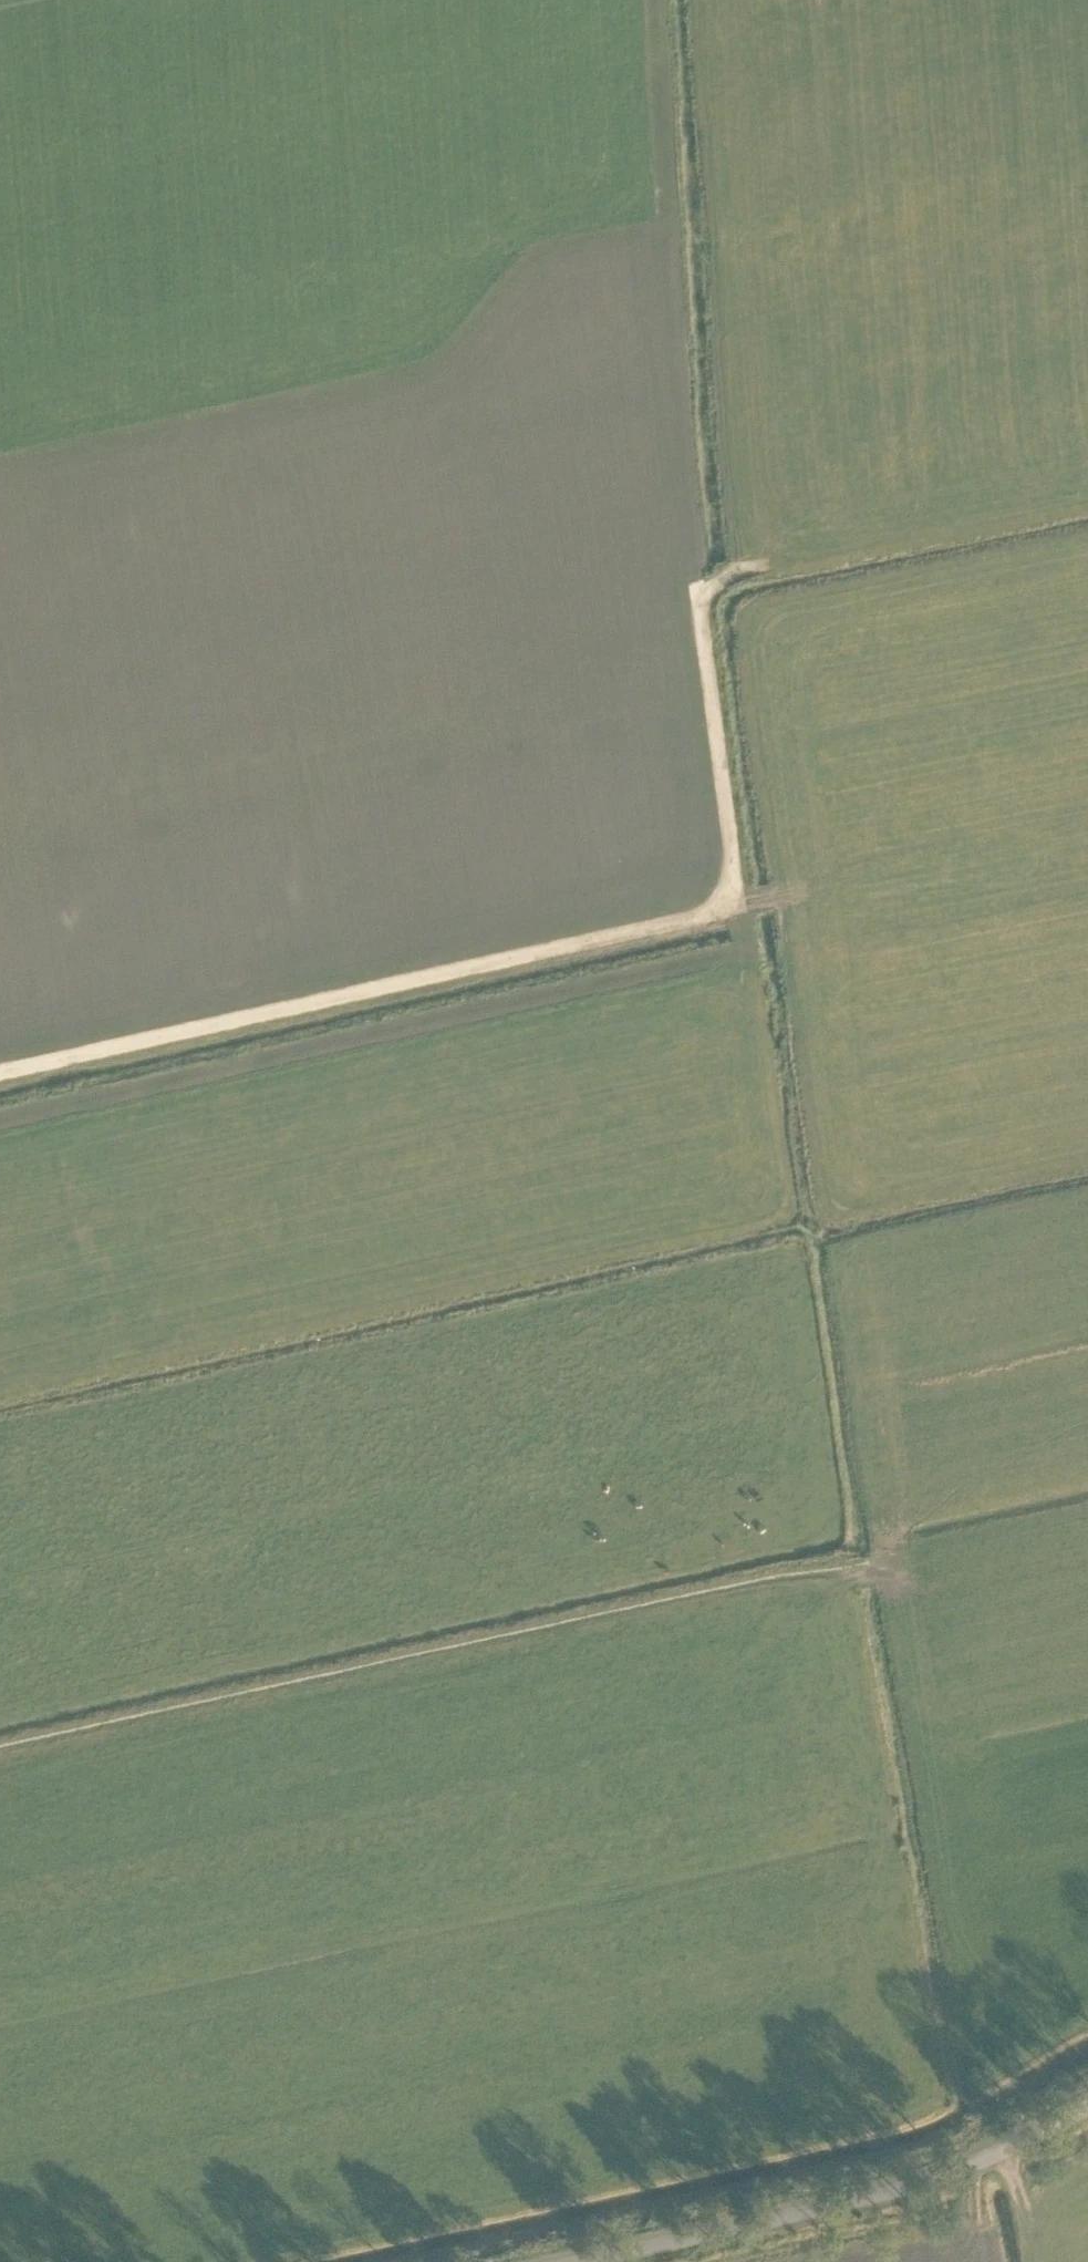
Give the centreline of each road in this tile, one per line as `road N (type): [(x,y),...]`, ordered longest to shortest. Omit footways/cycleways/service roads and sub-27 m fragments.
road 1 (unclassified): [(575,2261),(922,2183),(1087,2104)]

